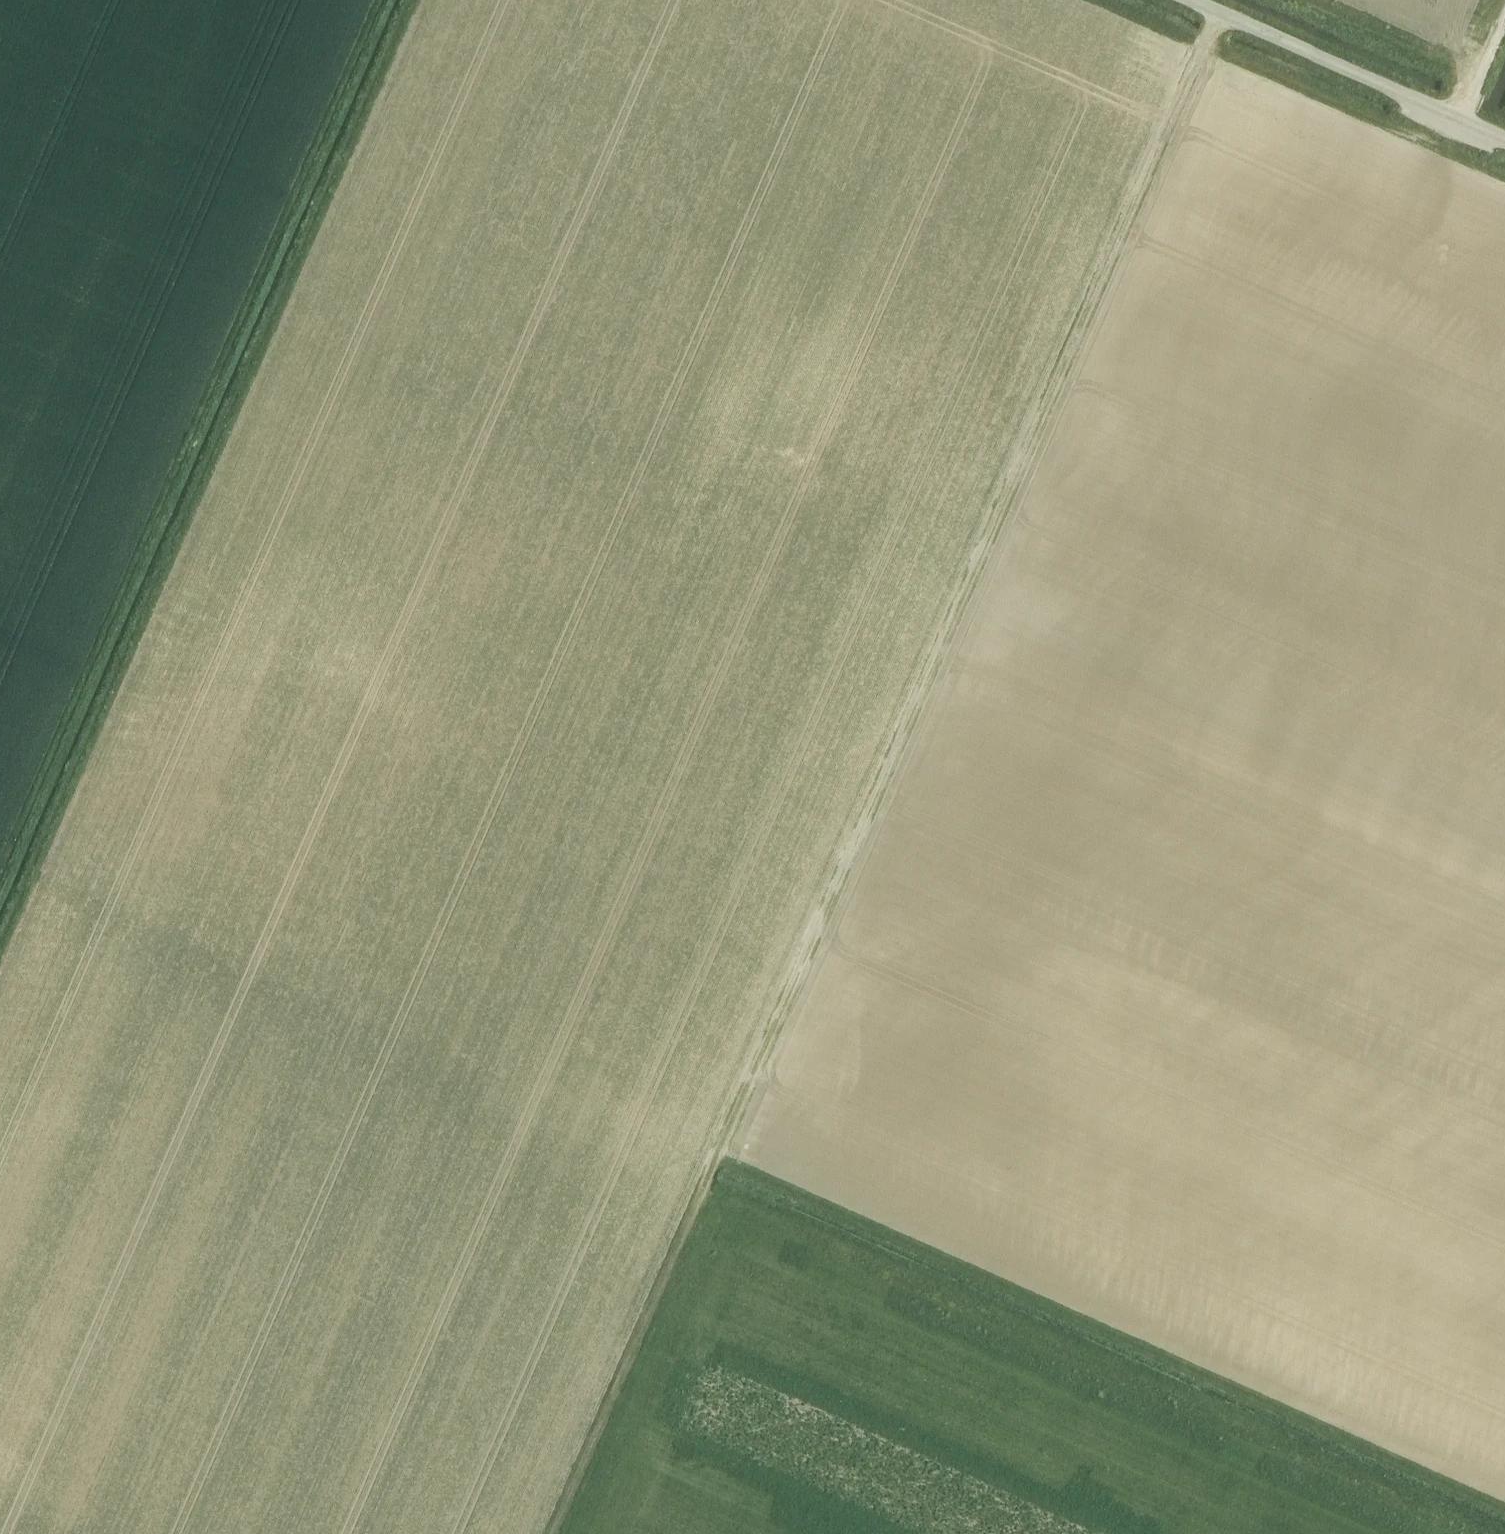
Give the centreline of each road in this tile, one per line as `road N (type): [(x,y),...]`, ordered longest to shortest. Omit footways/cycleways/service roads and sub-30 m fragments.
road 1 (unclassified): [(1504,144),(1183,0)]

